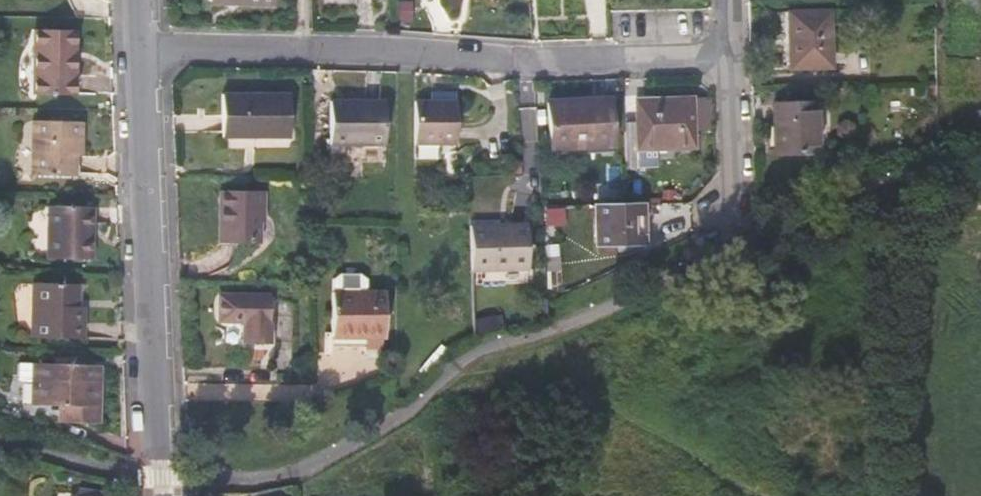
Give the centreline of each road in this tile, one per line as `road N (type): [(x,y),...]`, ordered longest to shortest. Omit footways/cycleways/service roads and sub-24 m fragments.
road 1 (residential): [(146,52),(734,56)]
road 2 (residential): [(146,52),(165,495)]
road 3 (residential): [(724,212),(741,162),(734,56)]

